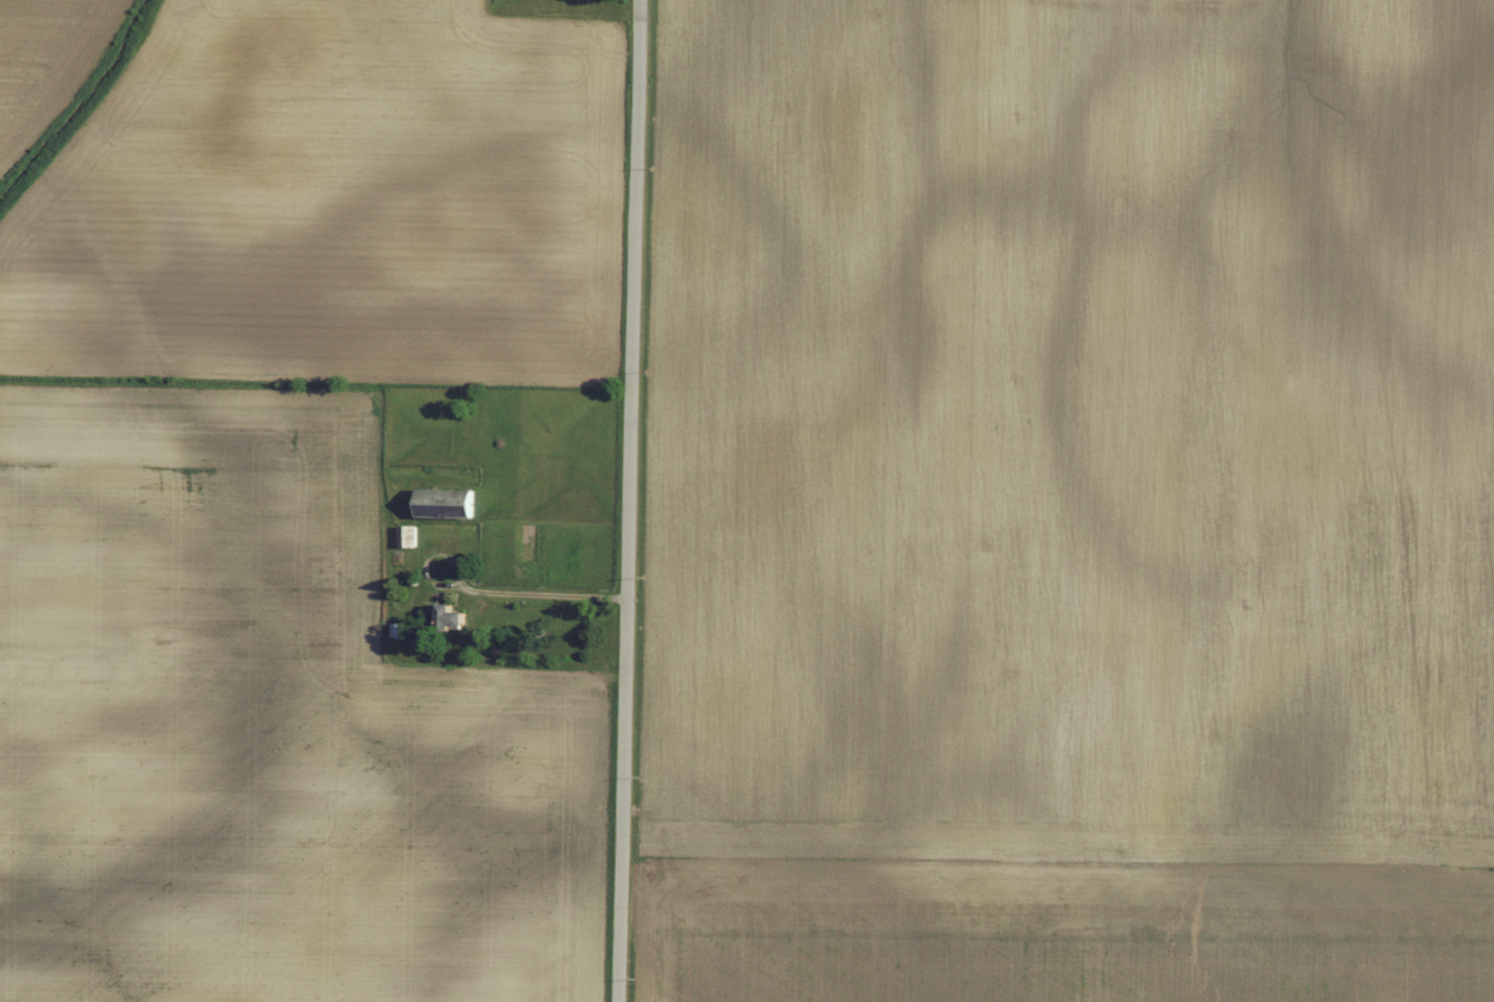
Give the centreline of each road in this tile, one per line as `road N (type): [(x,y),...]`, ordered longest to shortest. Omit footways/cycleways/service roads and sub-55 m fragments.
road 1 (residential): [(617,1001),(637,0)]
road 2 (residential): [(435,546),(423,562),(440,583),(624,598)]

